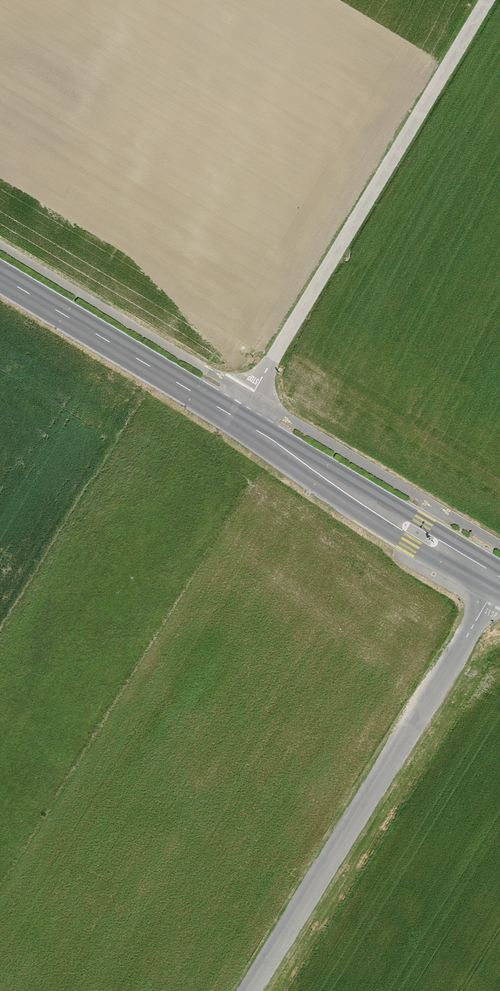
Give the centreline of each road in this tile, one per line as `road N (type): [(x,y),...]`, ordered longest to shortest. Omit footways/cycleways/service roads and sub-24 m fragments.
road 1 (unclassified): [(487,0),(236,418)]
road 2 (unclassified): [(499,582),(250,990)]
road 3 (secondary): [(499,582),(236,418)]
road 4 (secondary): [(236,418),(0,275)]

